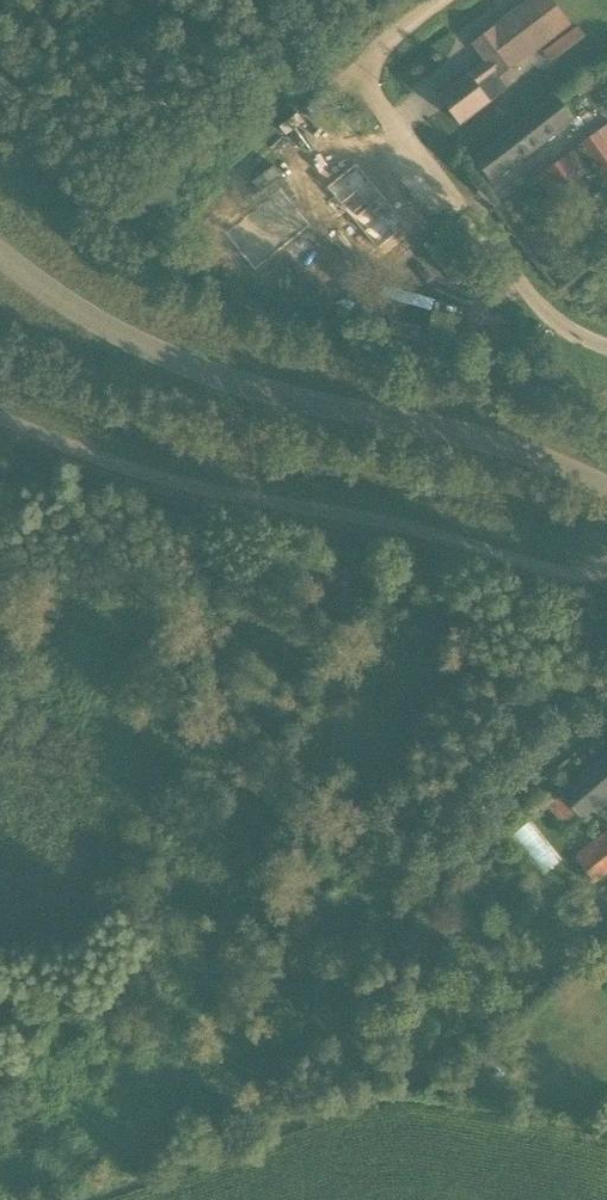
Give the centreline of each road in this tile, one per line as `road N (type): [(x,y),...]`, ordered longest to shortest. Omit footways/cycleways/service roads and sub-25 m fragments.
road 1 (unclassified): [(606,487),(547,458),(253,386),(131,339),(0,255)]
road 2 (unclassified): [(606,564),(564,571),(146,475),(0,418)]
road 3 (unclassified): [(606,346),(540,310),(371,89)]
road 4 (track): [(452,0),(373,61),(371,89)]

